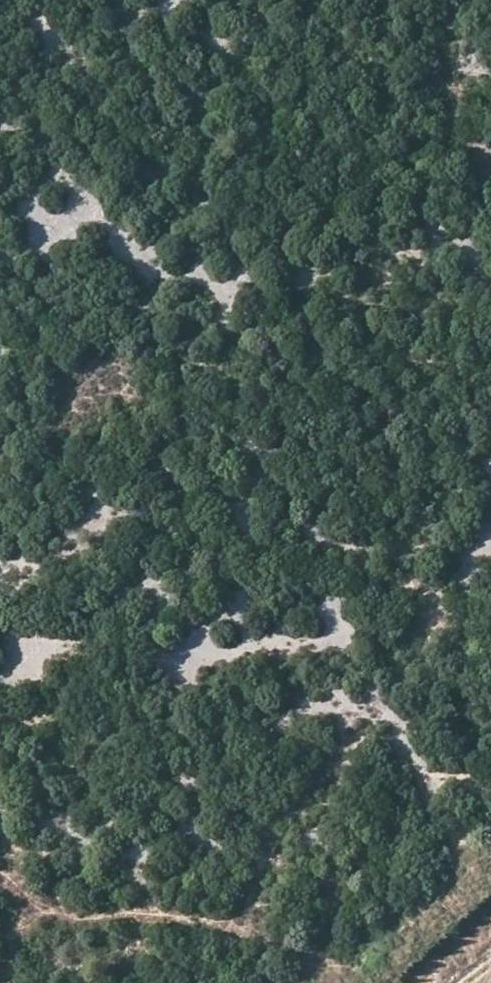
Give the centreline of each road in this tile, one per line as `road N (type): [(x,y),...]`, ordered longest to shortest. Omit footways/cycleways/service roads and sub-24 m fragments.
road 1 (track): [(325,982),(289,947),(226,920),(53,915),(18,892),(0,826)]

